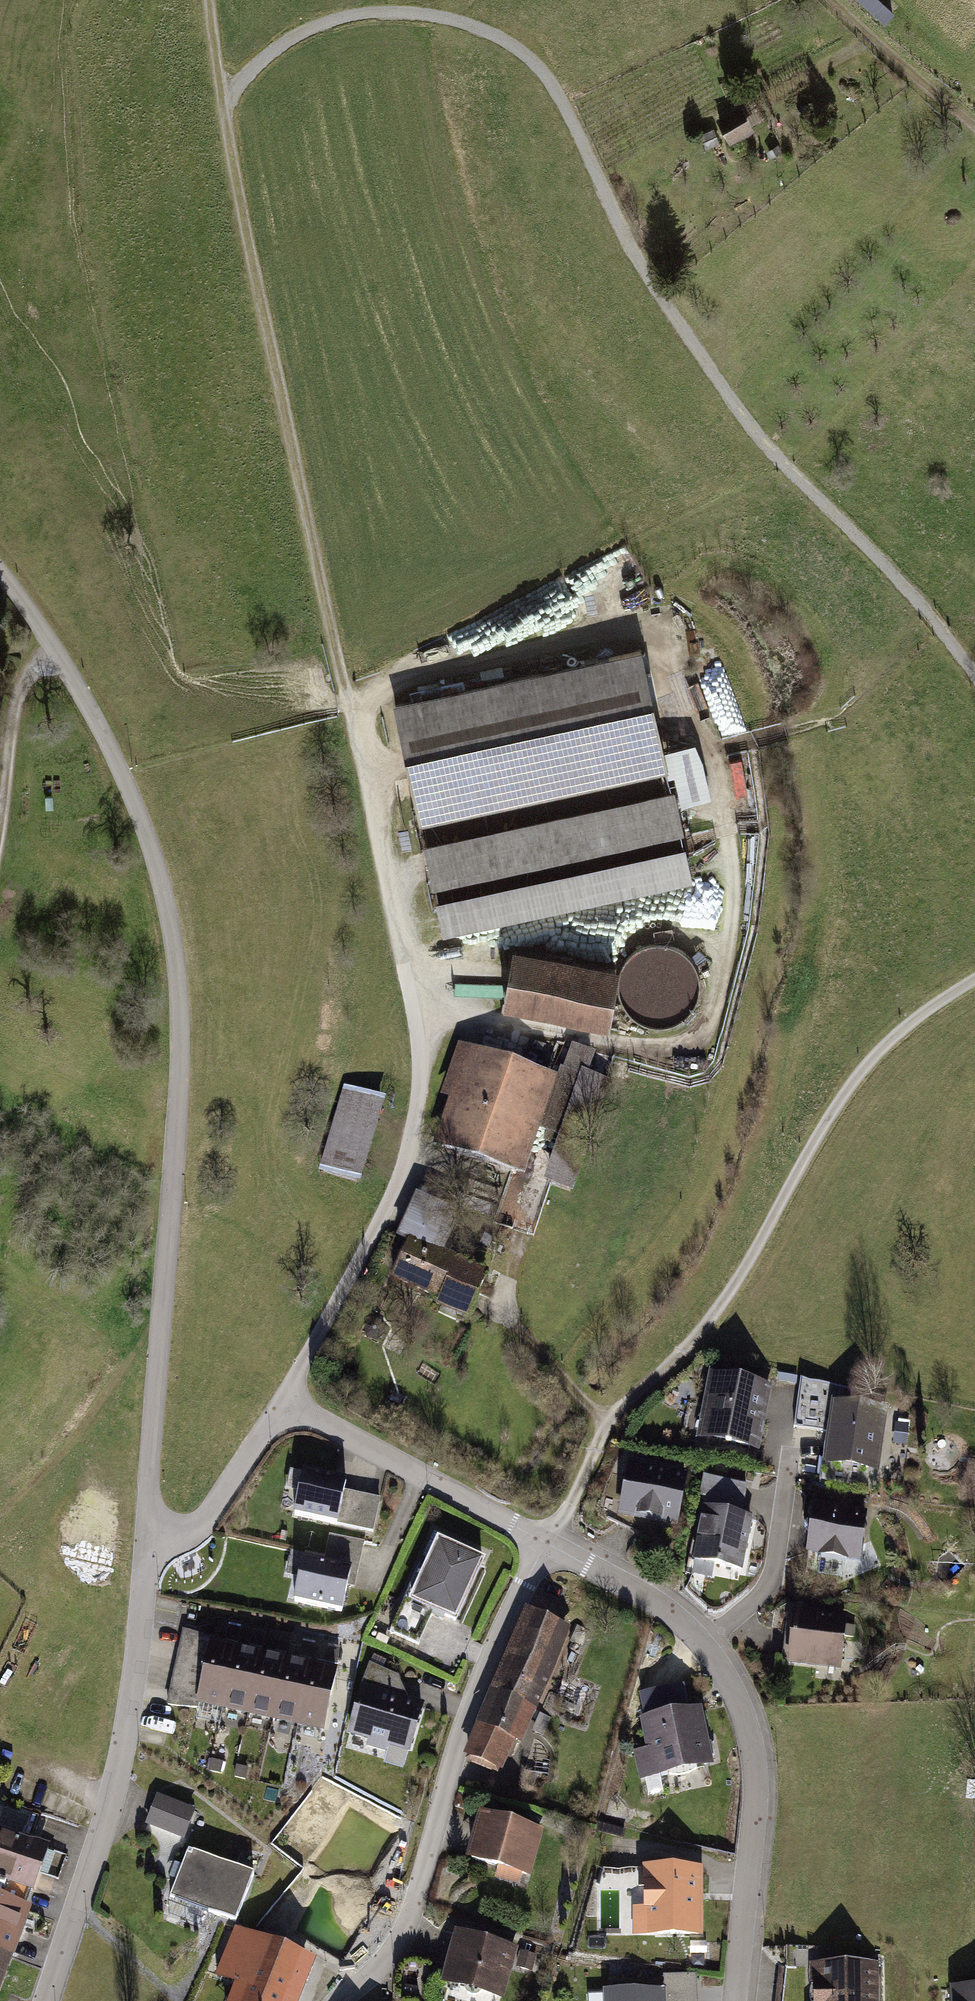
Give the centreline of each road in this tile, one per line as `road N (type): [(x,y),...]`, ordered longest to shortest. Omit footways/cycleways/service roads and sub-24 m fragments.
road 1 (track): [(223,113),(237,76),(263,51),(358,6),(433,13),(501,32),(541,65),(566,104),(633,247),(725,390),(915,592),(974,672)]
road 2 (residential): [(0,580),(53,642),(88,706),(141,814),(168,895),(178,1094),(144,1538)]
road 3 (track): [(213,0),(223,113),(400,936)]
road 4 (residential): [(547,1542),(609,1421),(716,1313),(857,1077),(898,1033),(974,981)]
road 5 (residential): [(547,1542),(679,1621),(728,1682),(746,1725),(754,1821),(735,2000)]
road 6 (residential): [(340,2000),(396,1948),(462,1735),(547,1542)]
road 7 (residential): [(400,936),(420,1084),(404,1173),(283,1402)]
road 8 (residential): [(144,1538),(124,1740),(47,2000)]
road 9 (residential): [(283,1402),(547,1542)]
road 10 (track): [(0,1511),(70,1437),(162,1310)]
road 11 (residential): [(283,1402),(210,1514),(186,1536),(144,1538)]
road 12 (track): [(53,642),(18,682),(0,821)]
road 13 (track): [(832,0),(974,129)]

